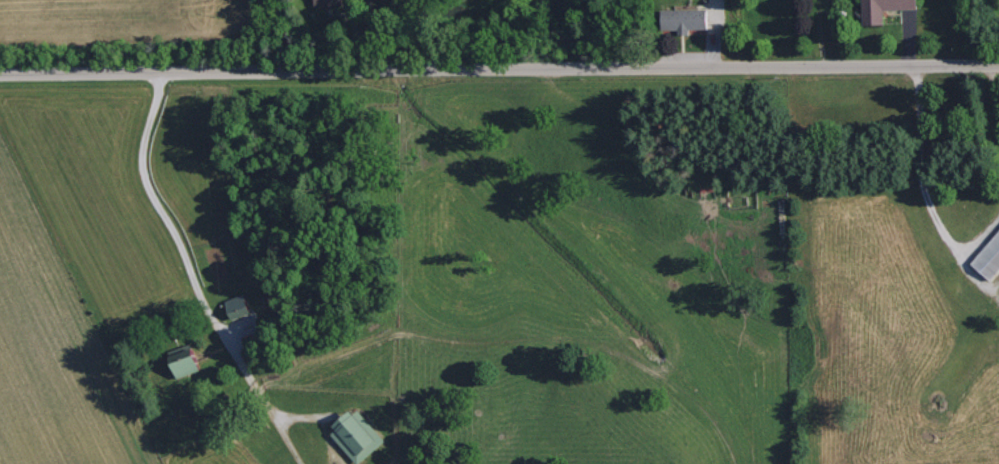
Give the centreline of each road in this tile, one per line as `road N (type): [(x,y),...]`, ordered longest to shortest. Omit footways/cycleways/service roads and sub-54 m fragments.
road 1 (residential): [(0,75),(998,65)]

